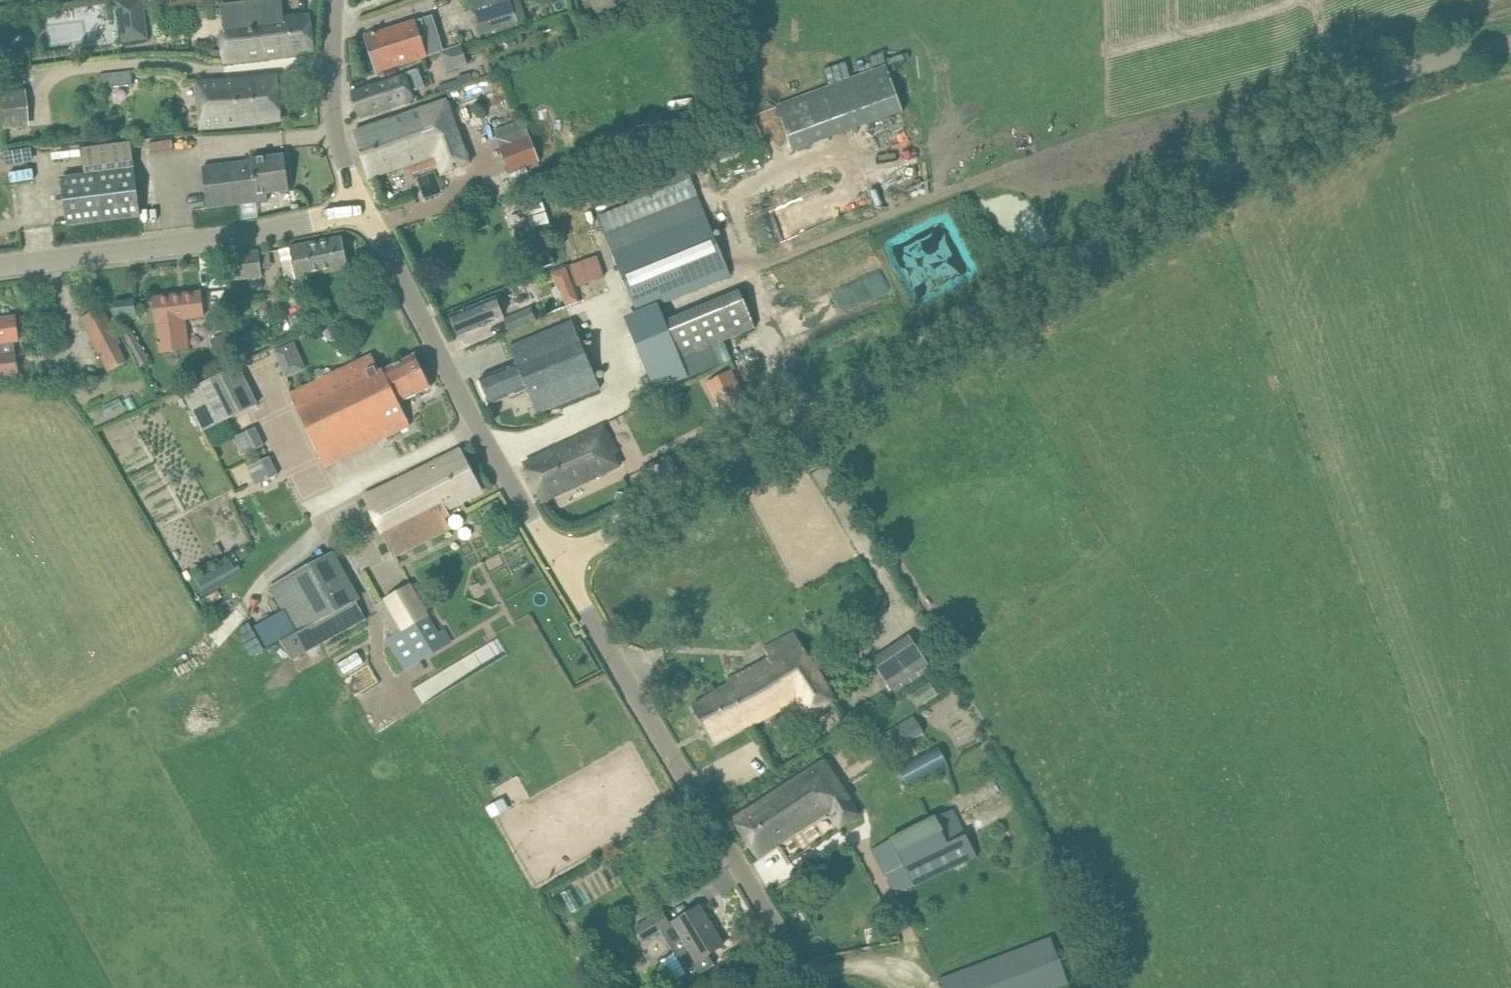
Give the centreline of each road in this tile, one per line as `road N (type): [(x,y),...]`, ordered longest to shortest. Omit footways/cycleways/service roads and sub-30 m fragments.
road 1 (tertiary): [(559,564),(1333,105),(1397,74),(1510,44)]
road 2 (residential): [(811,987),(559,564)]
road 3 (tertiary): [(559,564),(365,206)]
road 4 (tertiary): [(0,265),(225,237),(365,206)]
road 5 (unclassified): [(365,206),(337,133),(335,0)]

